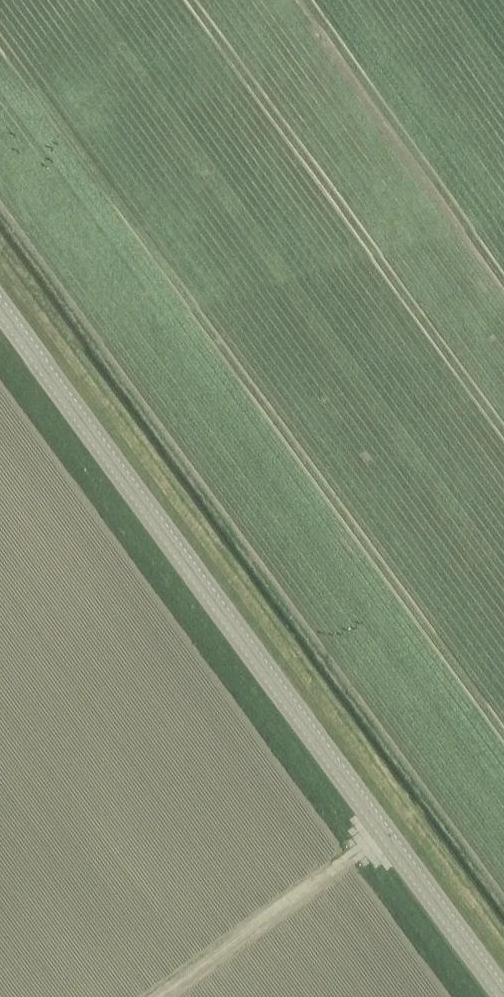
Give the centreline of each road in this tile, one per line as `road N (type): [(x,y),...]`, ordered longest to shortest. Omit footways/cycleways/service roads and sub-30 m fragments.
road 1 (tertiary): [(503,992),(0,298)]

